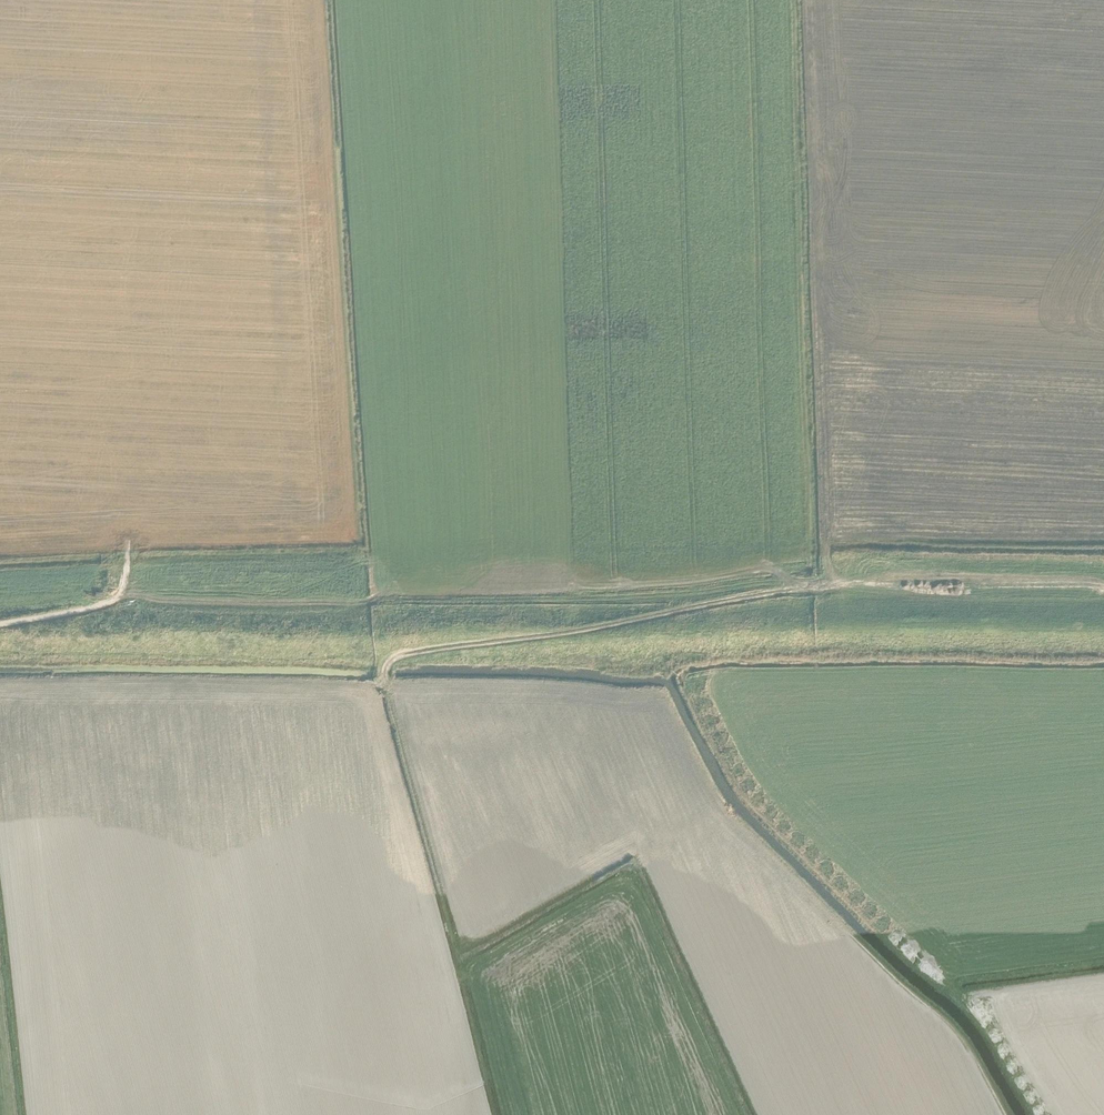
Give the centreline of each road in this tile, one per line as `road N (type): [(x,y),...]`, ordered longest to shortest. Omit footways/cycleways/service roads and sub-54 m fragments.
road 1 (track): [(0,624),(112,601),(126,580),(128,540)]

